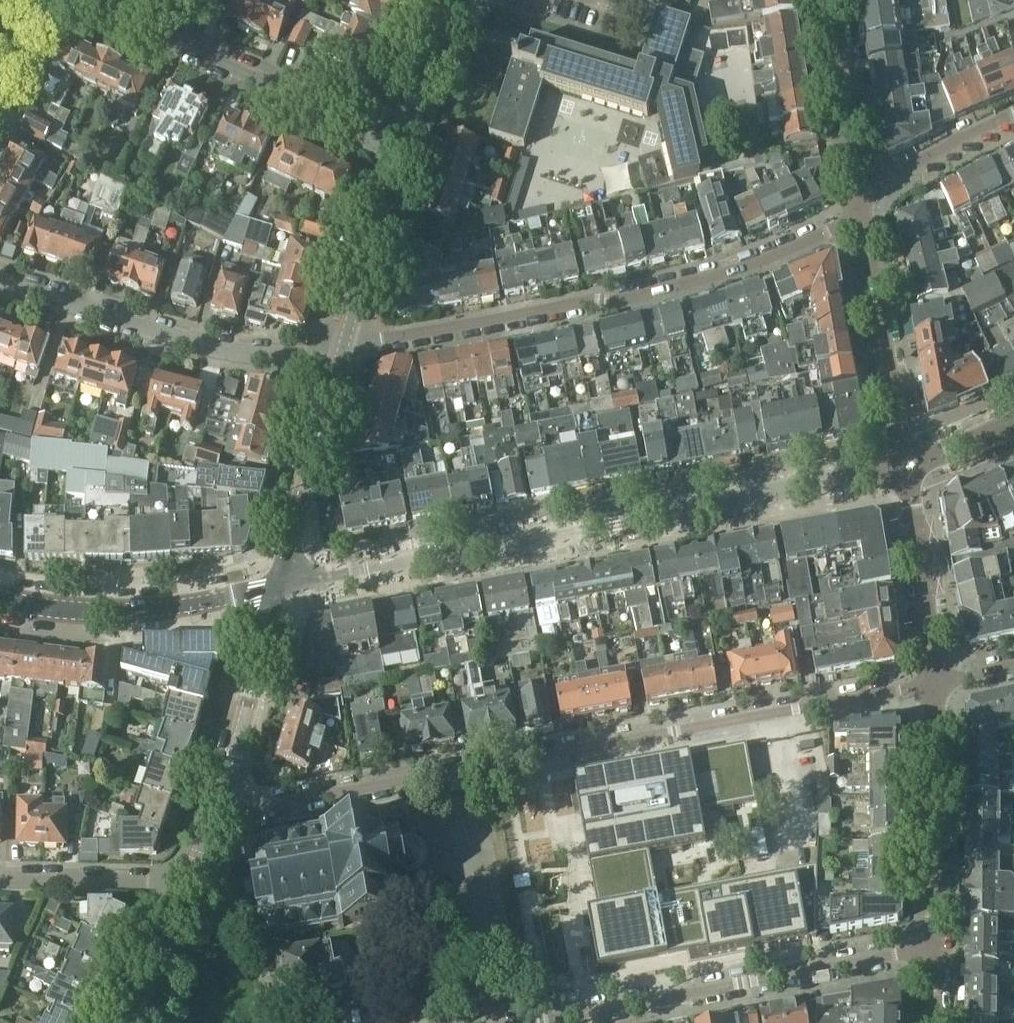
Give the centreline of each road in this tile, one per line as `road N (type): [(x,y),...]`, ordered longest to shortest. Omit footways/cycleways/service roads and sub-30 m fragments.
road 1 (residential): [(936,685),(254,808),(218,804)]
road 2 (tertiary): [(905,465),(279,589)]
road 3 (residential): [(344,346),(616,300),(775,255),(863,216)]
road 4 (residential): [(0,276),(218,348),(319,354),(344,346)]
road 5 (residential): [(404,146),(91,0)]
road 6 (tertiary): [(279,589),(112,608),(0,598)]
road 7 (residential): [(668,1000),(933,948)]
road 8 (residential): [(936,685),(933,948)]
road 9 (residential): [(905,465),(863,216)]
road 10 (tertiary): [(279,589),(344,346)]
road 11 (tertiary): [(218,804),(279,589)]
road 12 (residential): [(905,465),(936,685)]
road 13 (tertiary): [(344,346),(404,146)]
road 14 (residential): [(860,193),(828,0)]
road 15 (residential): [(189,888),(158,879),(0,877)]
road 16 (residential): [(860,193),(1013,113)]
road 17 (tertiary): [(404,146),(448,0)]
road 18 (tertiary): [(133,1022),(189,888)]
road 19 (residential): [(540,1022),(668,1000)]

